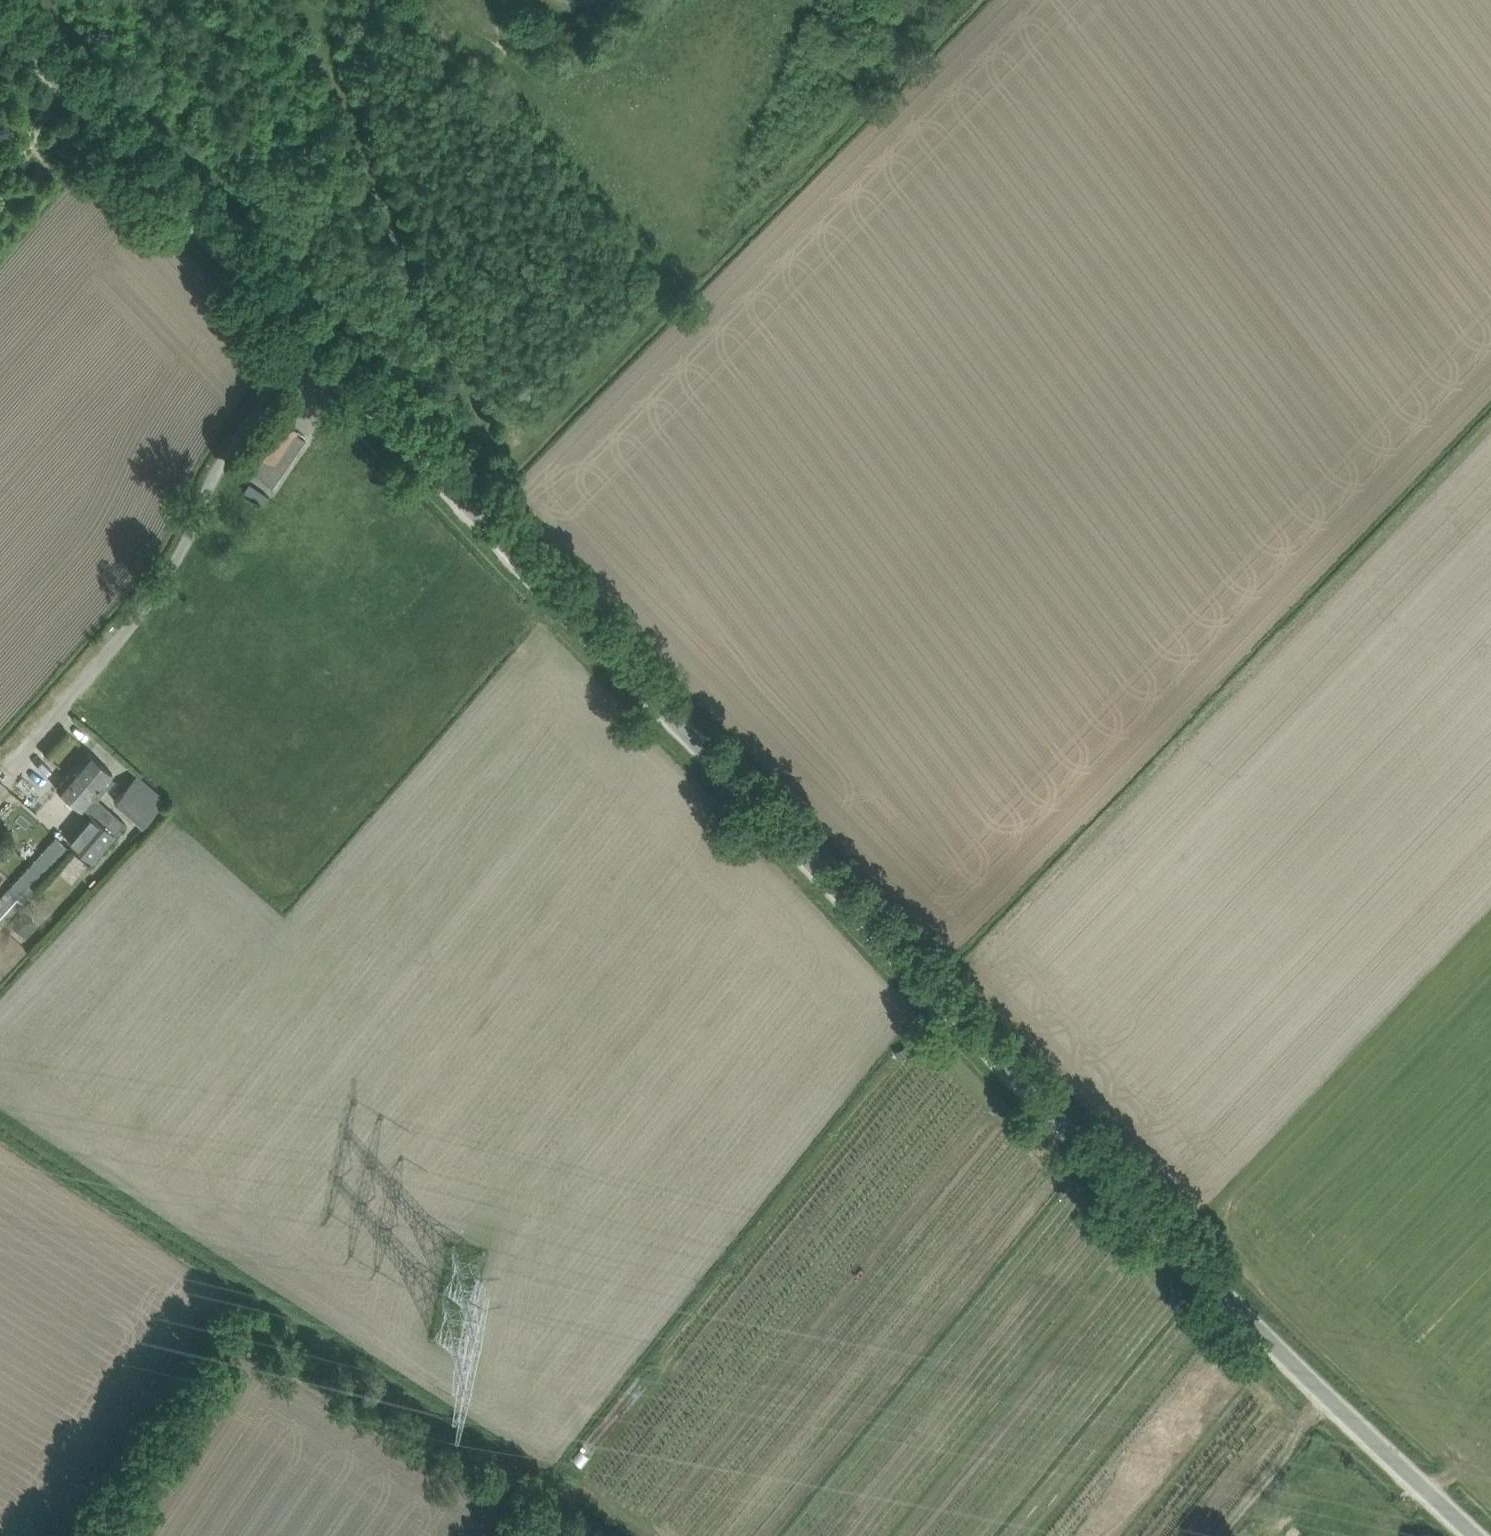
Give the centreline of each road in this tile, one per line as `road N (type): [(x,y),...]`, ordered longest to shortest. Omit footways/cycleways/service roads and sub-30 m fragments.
road 1 (unclassified): [(1473,1535),(0,22)]

